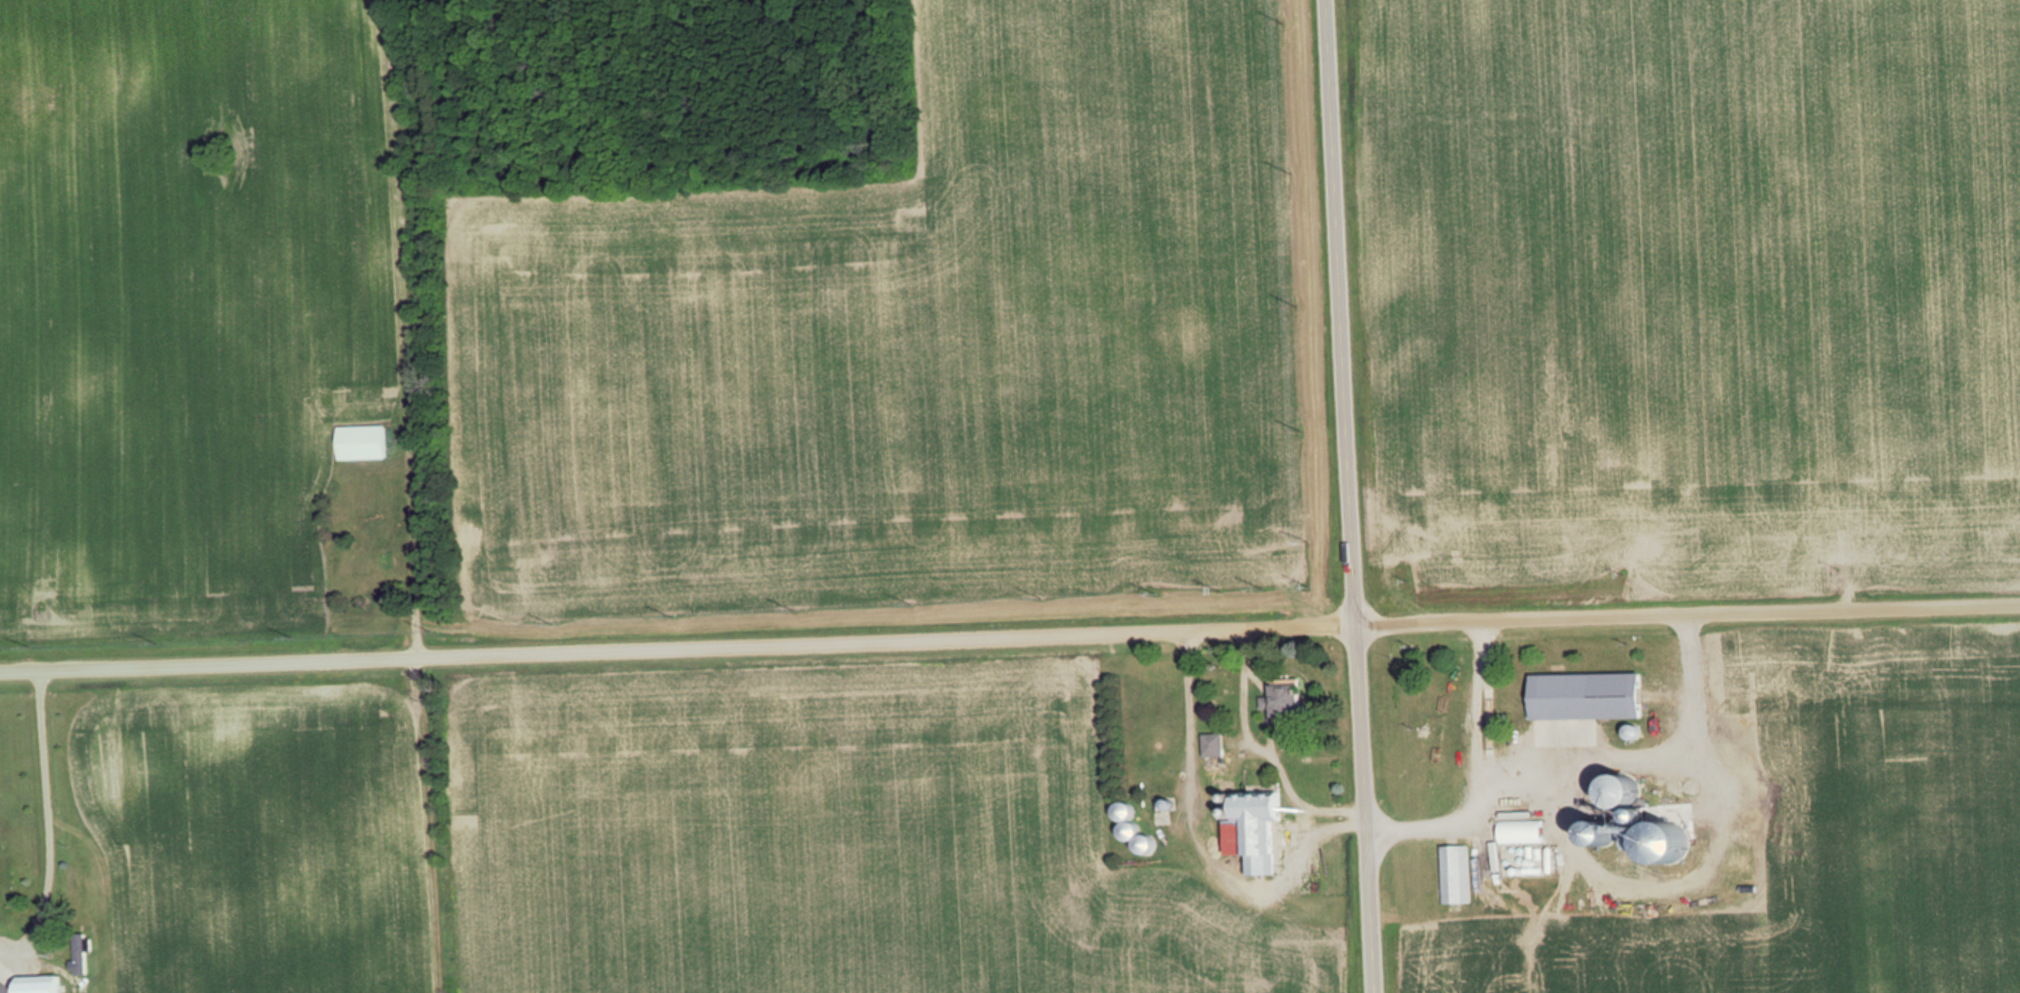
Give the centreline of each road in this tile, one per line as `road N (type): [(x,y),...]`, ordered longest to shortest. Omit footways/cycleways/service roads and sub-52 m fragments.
road 1 (residential): [(0,667),(2019,602)]
road 2 (residential): [(1377,992),(1329,0)]

